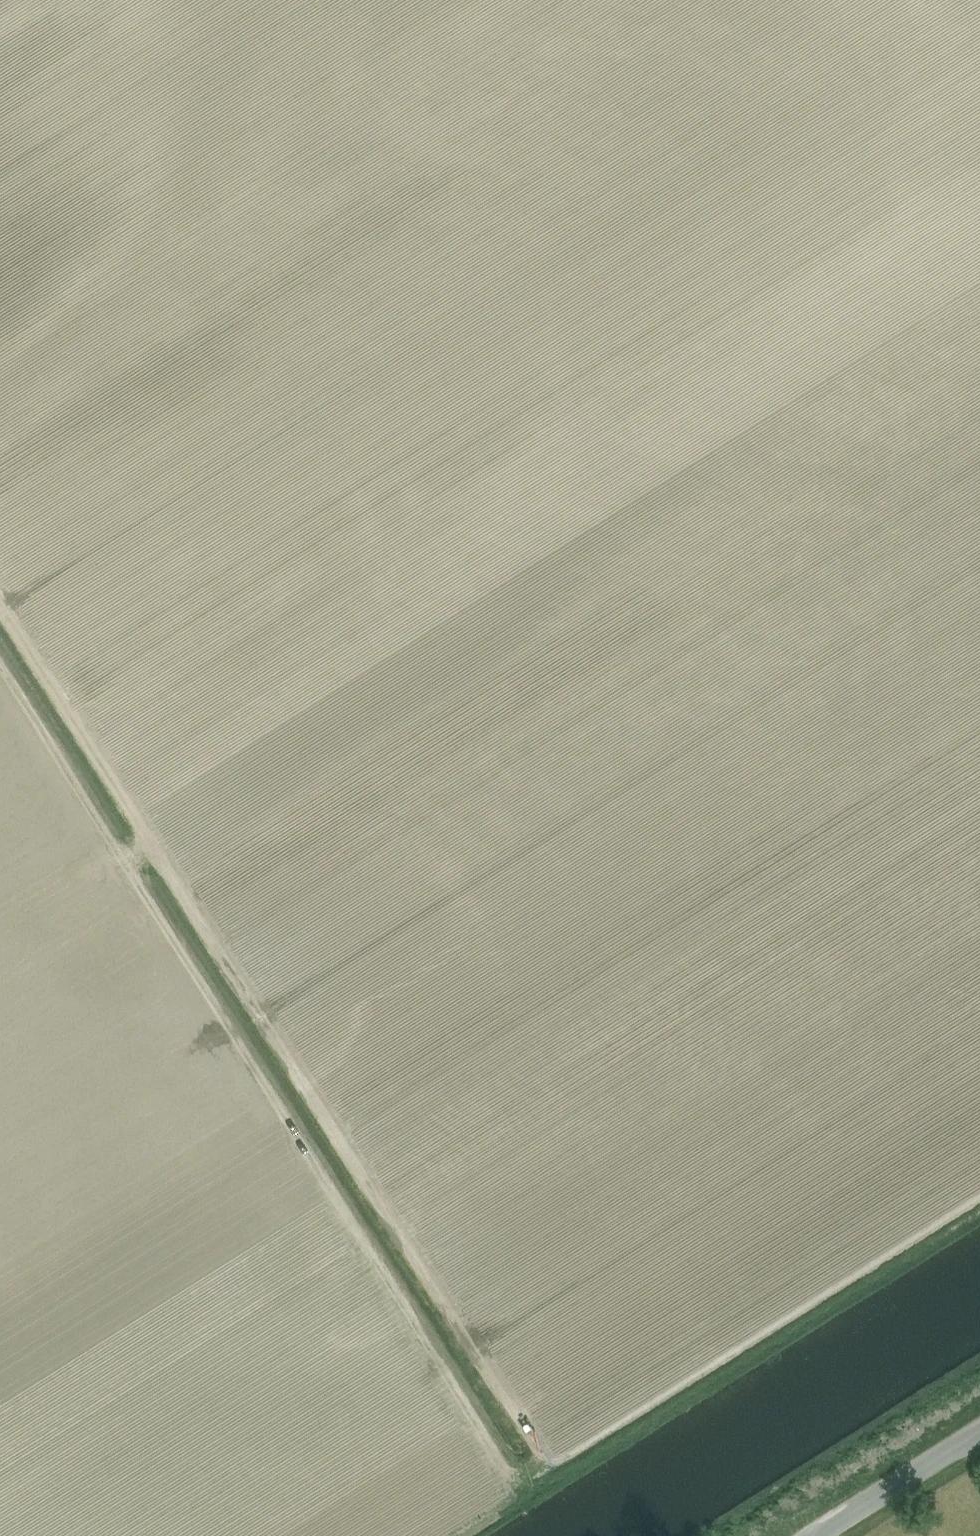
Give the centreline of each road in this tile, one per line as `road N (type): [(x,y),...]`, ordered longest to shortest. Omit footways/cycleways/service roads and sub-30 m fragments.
road 1 (unclassified): [(814,1535),(979,1431)]

